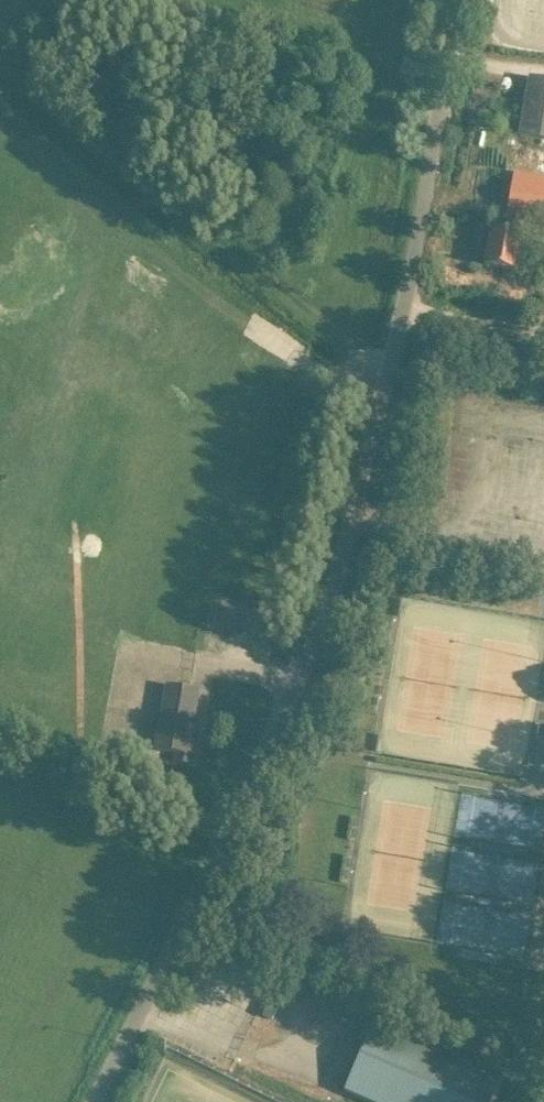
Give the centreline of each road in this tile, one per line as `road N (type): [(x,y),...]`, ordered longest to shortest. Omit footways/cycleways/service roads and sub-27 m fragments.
road 1 (unclassified): [(93,1101),(228,840),(319,608),(391,329),(459,0)]

